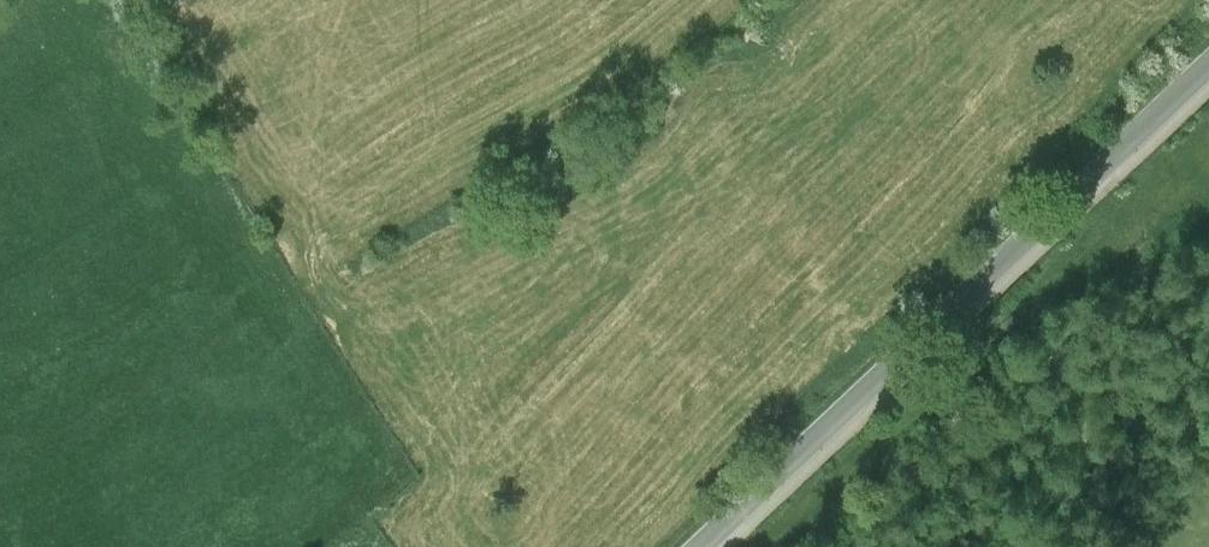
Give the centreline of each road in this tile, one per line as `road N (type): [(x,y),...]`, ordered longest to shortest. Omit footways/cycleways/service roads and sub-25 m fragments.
road 1 (tertiary): [(1208,61),(697,546)]

